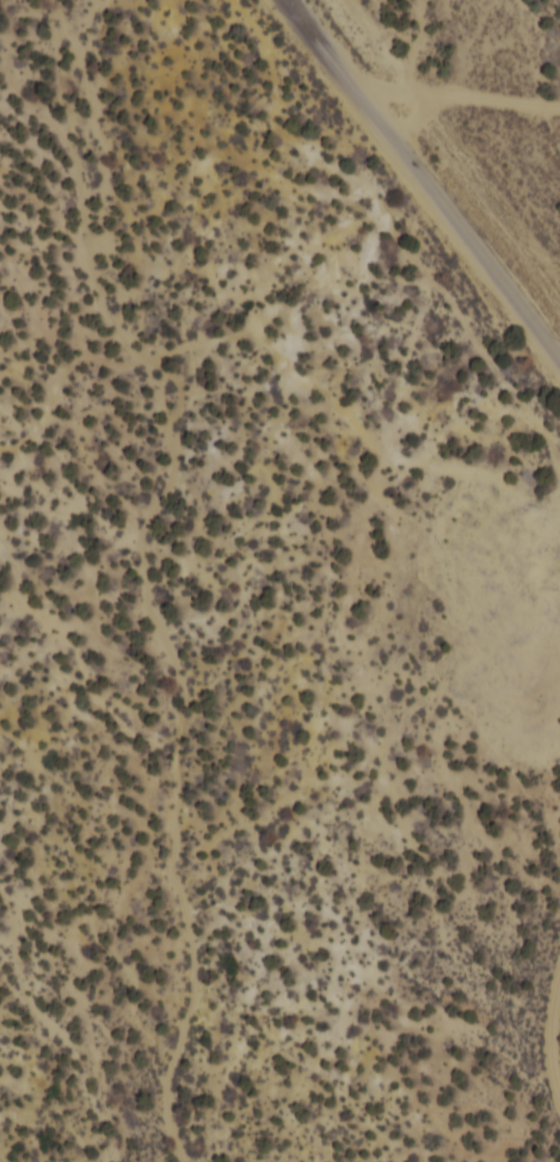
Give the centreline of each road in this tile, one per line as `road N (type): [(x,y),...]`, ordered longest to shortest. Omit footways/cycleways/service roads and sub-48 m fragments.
road 1 (tertiary): [(294,0),(559,347)]
road 2 (residential): [(369,99),(400,86),(559,100)]

